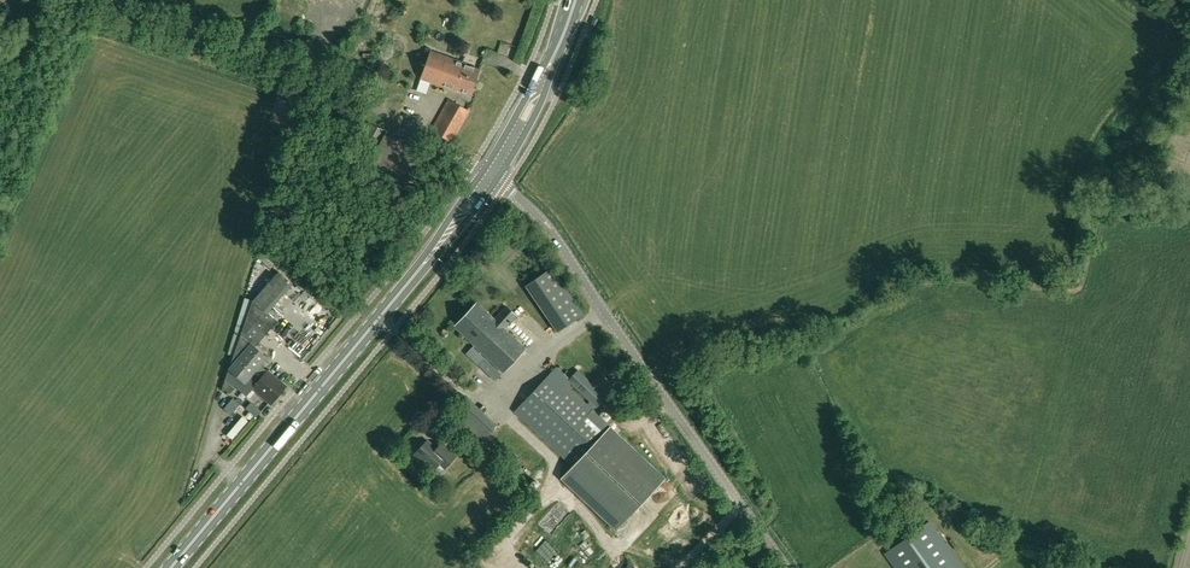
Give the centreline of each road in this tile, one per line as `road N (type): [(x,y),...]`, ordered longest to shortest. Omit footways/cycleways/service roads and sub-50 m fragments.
road 1 (secondary): [(172,567),(490,178)]
road 2 (unclassified): [(786,567),(551,231),(490,178)]
road 3 (unclassified): [(490,178),(319,76),(95,0)]
road 4 (track): [(509,557),(573,503),(618,550),(674,493)]
road 5 (secondary): [(490,178),(559,49),(574,0)]

